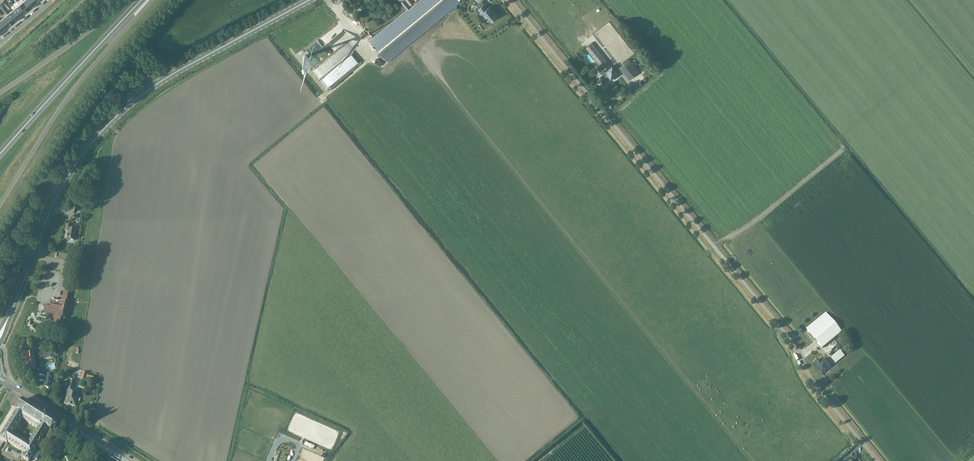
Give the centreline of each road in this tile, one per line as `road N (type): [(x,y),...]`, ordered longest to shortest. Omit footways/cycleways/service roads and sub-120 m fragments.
road 1 (unclassified): [(876,460),(816,389),(794,343),(511,0)]
road 2 (primary): [(4,327),(63,184),(107,125),(166,79),(309,0)]
road 3 (trunk): [(0,204),(66,102),(149,0)]
road 4 (trunk): [(0,154),(143,0)]
road 5 (trunk): [(129,0),(0,93)]
road 6 (tertiary): [(136,460),(6,382)]

